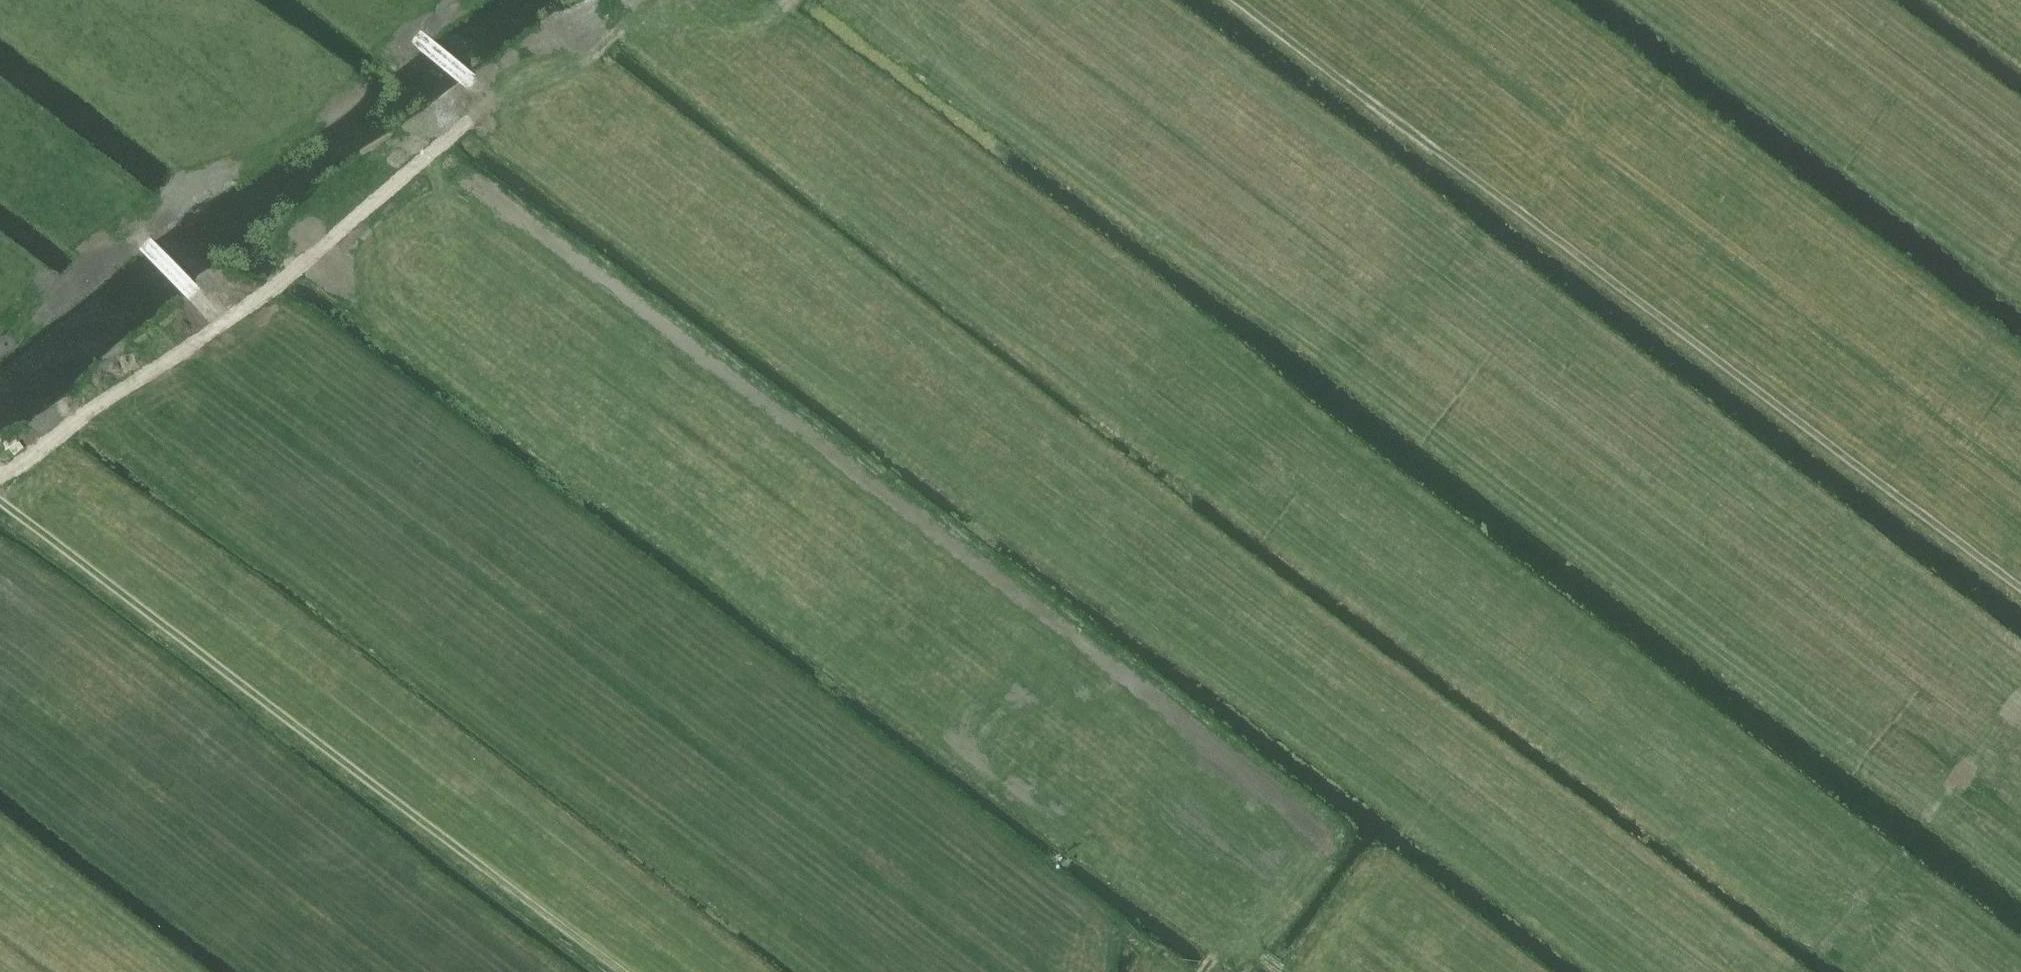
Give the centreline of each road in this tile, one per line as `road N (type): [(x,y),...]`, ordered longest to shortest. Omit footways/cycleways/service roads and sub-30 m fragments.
road 1 (track): [(2020,581),(1241,0)]
road 2 (track): [(791,0),(779,15),(618,37),(598,56),(493,108),(275,294),(171,370),(78,416),(58,442),(0,481)]
road 3 (track): [(619,971),(0,501)]

